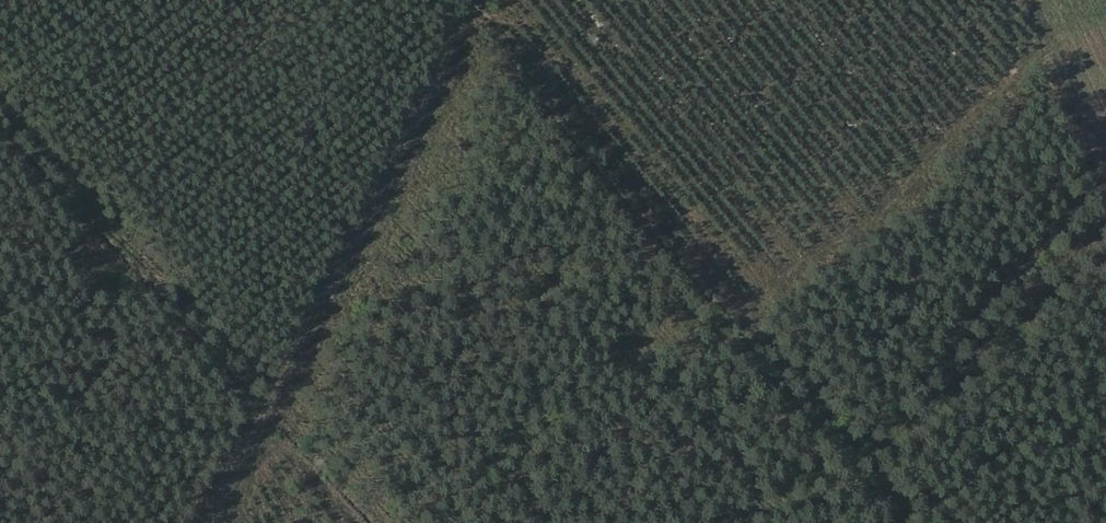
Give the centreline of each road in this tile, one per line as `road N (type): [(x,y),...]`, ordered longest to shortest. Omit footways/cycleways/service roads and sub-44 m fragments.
road 1 (track): [(489,0),(941,522)]
road 2 (track): [(209,522),(485,0)]

